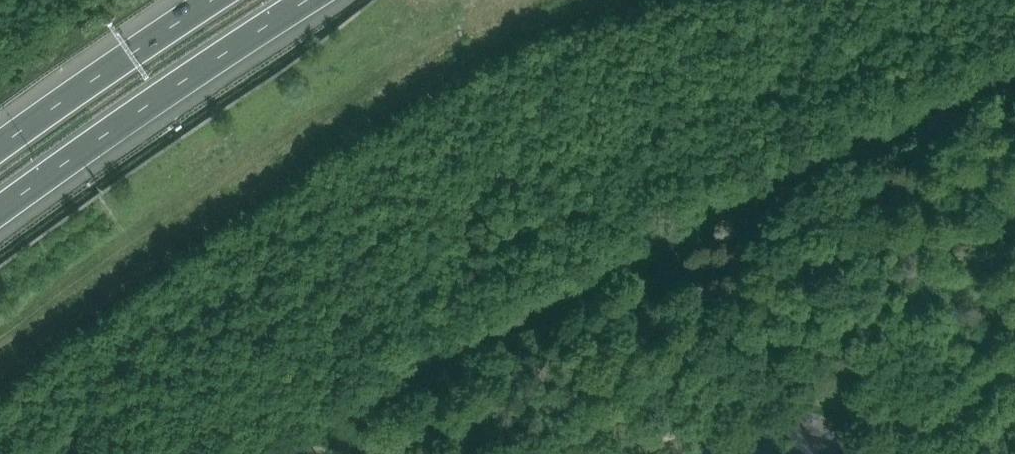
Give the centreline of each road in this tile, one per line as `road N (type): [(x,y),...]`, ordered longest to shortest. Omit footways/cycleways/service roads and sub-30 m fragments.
road 1 (motorway): [(0,210),(306,0)]
road 2 (motorway): [(212,0),(0,146)]

